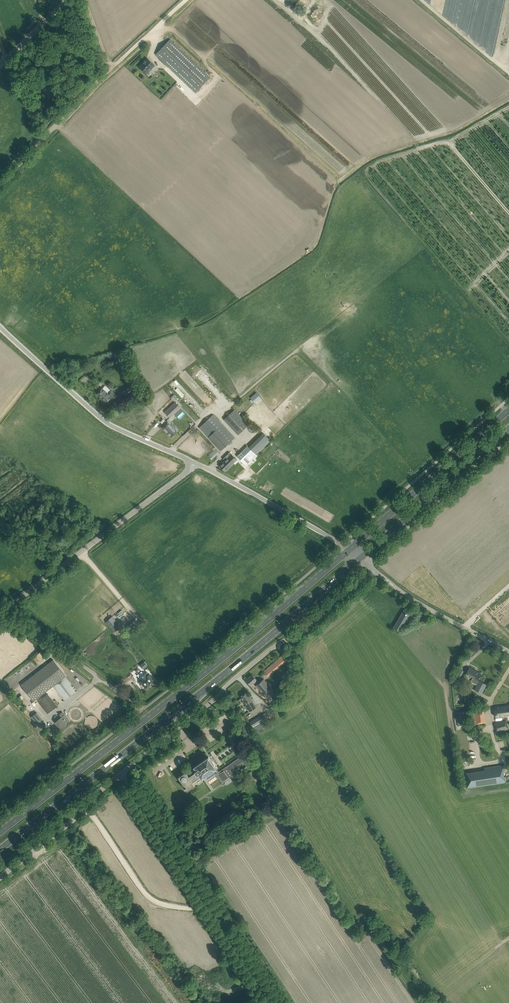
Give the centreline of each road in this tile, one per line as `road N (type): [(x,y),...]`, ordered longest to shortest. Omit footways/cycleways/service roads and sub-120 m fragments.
road 1 (primary): [(0,849),(361,558)]
road 2 (primary): [(349,550),(0,833)]
road 3 (unclassified): [(121,773),(375,571)]
road 4 (unclassified): [(275,1002),(121,773)]
road 5 (track): [(186,0),(0,185)]
road 6 (unclassified): [(194,463),(107,423),(0,327)]
road 7 (unclassified): [(194,463),(5,610)]
road 8 (primary): [(508,411),(349,550)]
road 9 (primary): [(361,558),(508,428)]
road 10 (unclassified): [(349,550),(194,463)]
road 11 (track): [(85,807),(150,899),(211,908)]
road 12 (unclassified): [(138,706),(5,610)]
road 13 (unclassified): [(0,877),(121,773)]
road 14 (unclassified): [(508,652),(375,571)]

